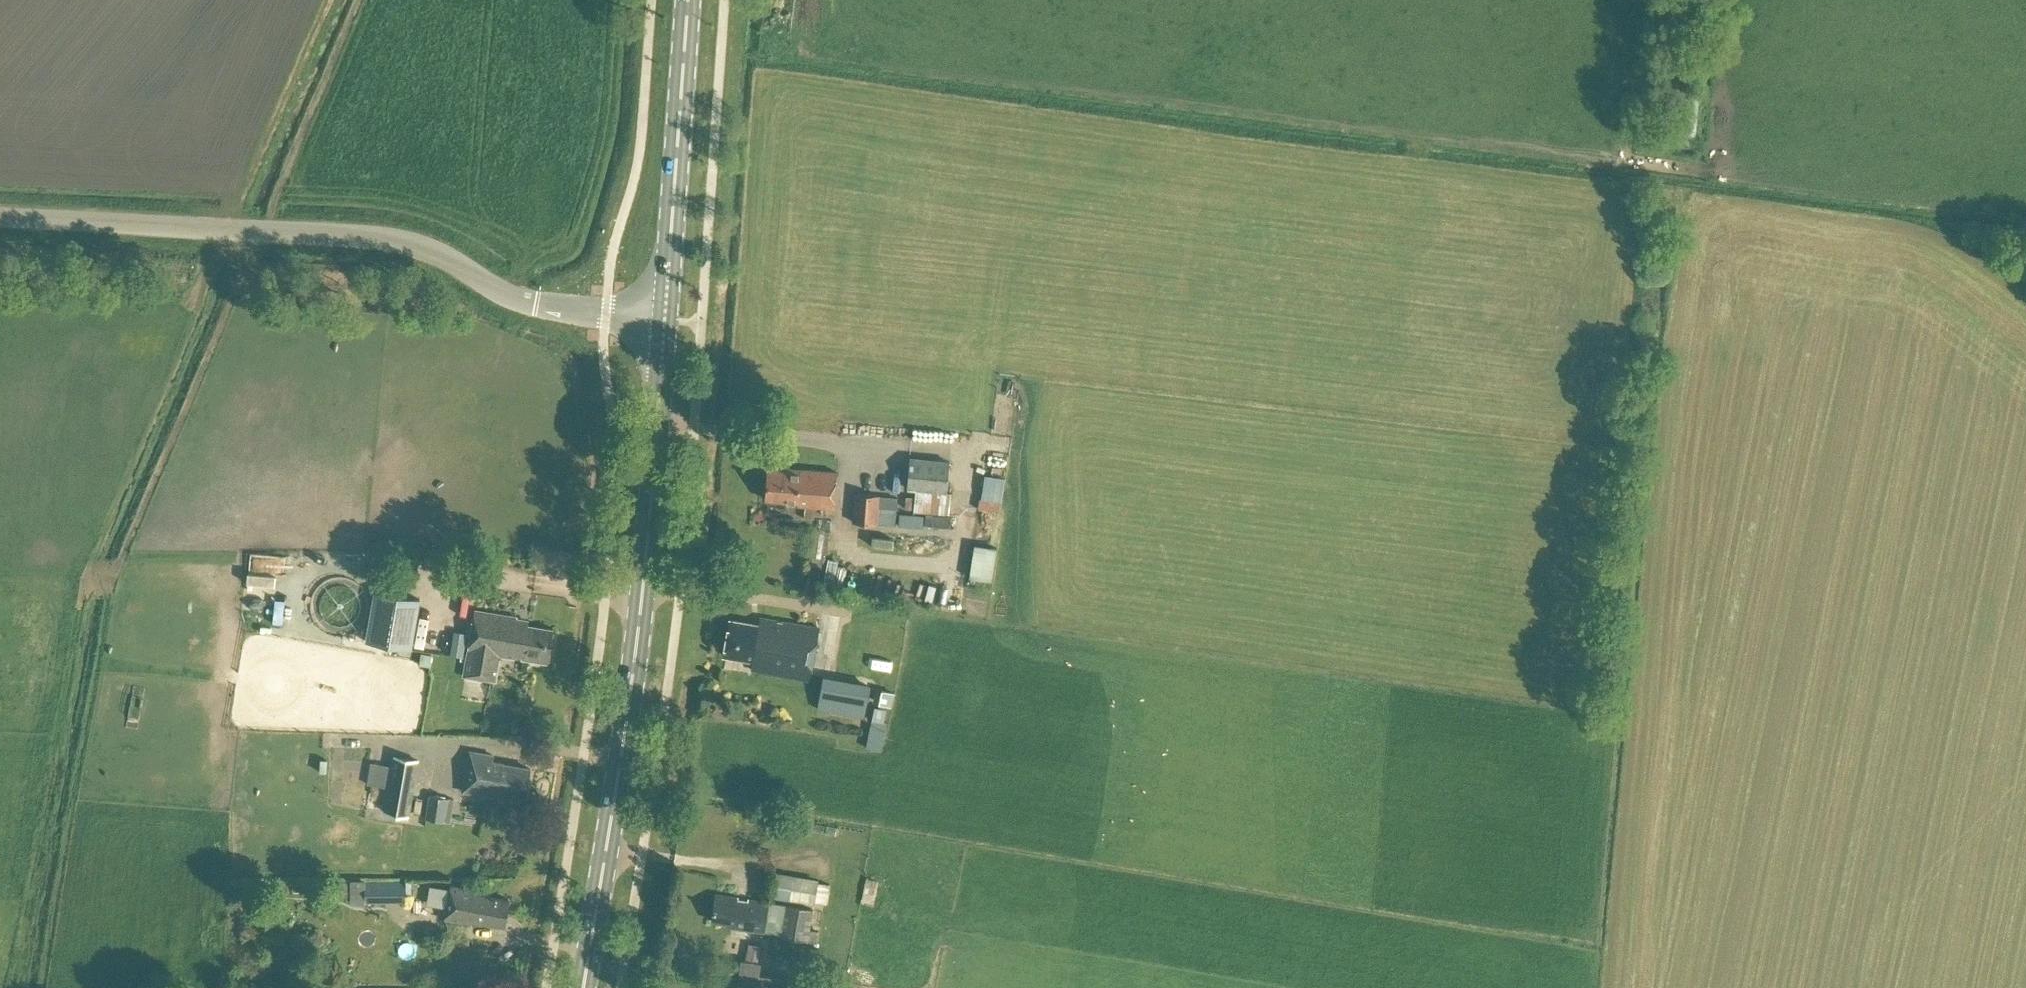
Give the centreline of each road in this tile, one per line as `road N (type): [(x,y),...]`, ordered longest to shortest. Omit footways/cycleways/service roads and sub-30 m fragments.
road 1 (unclassified): [(664,320),(518,298),(437,252),(390,237),(0,216)]
road 2 (secondary): [(583,987),(644,580),(664,320)]
road 3 (secondary): [(664,320),(687,0)]

